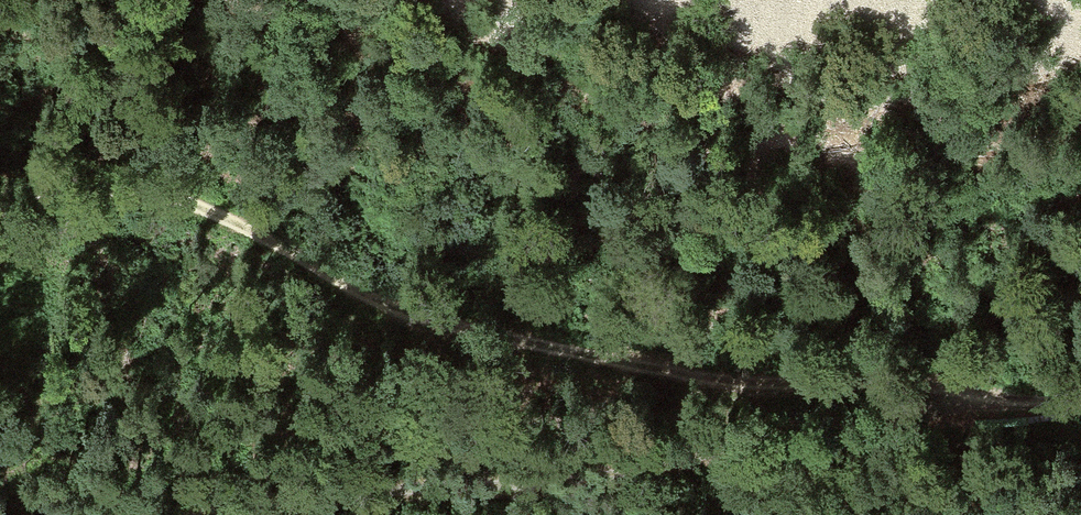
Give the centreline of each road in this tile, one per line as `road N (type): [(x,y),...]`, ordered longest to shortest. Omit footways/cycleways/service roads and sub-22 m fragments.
road 1 (track): [(952,407),(934,389),(842,379),(775,384),(454,329),(207,205),(162,193),(120,190),(0,215)]
road 2 (track): [(1080,399),(952,407),(607,476),(419,487),(199,514)]

